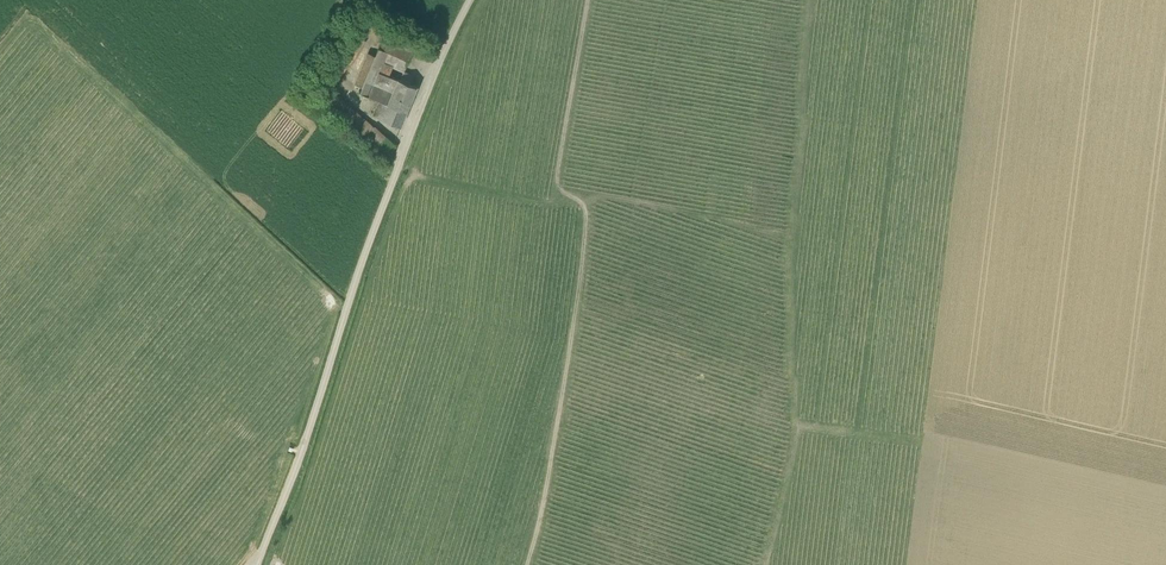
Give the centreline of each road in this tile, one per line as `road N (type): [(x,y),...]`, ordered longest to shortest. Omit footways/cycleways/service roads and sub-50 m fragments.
road 1 (unclassified): [(259,564),(396,170),(469,0)]

